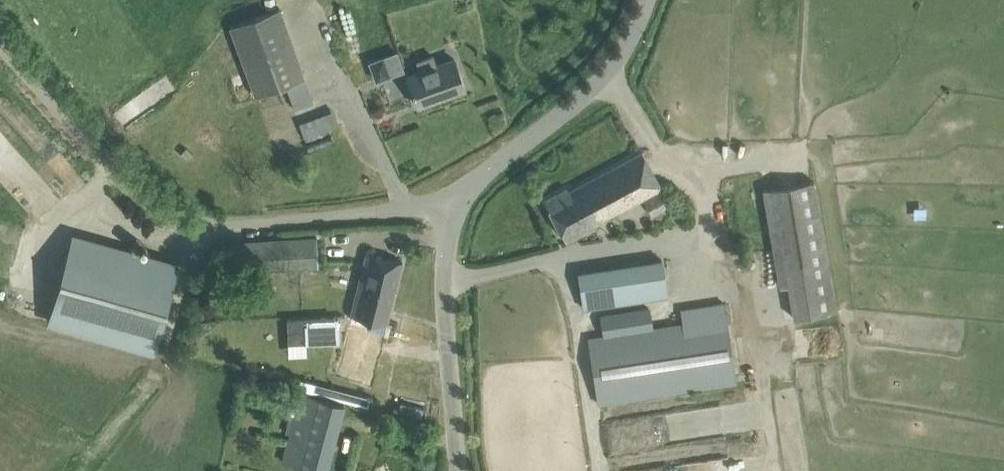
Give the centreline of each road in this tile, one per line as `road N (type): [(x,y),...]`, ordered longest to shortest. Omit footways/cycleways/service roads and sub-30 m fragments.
road 1 (unclassified): [(450,204),(209,225),(174,214),(137,193),(0,46)]
road 2 (unclassified): [(450,204),(576,104),(623,50),(645,0)]
road 3 (unclassified): [(460,470),(444,297),(450,204)]

